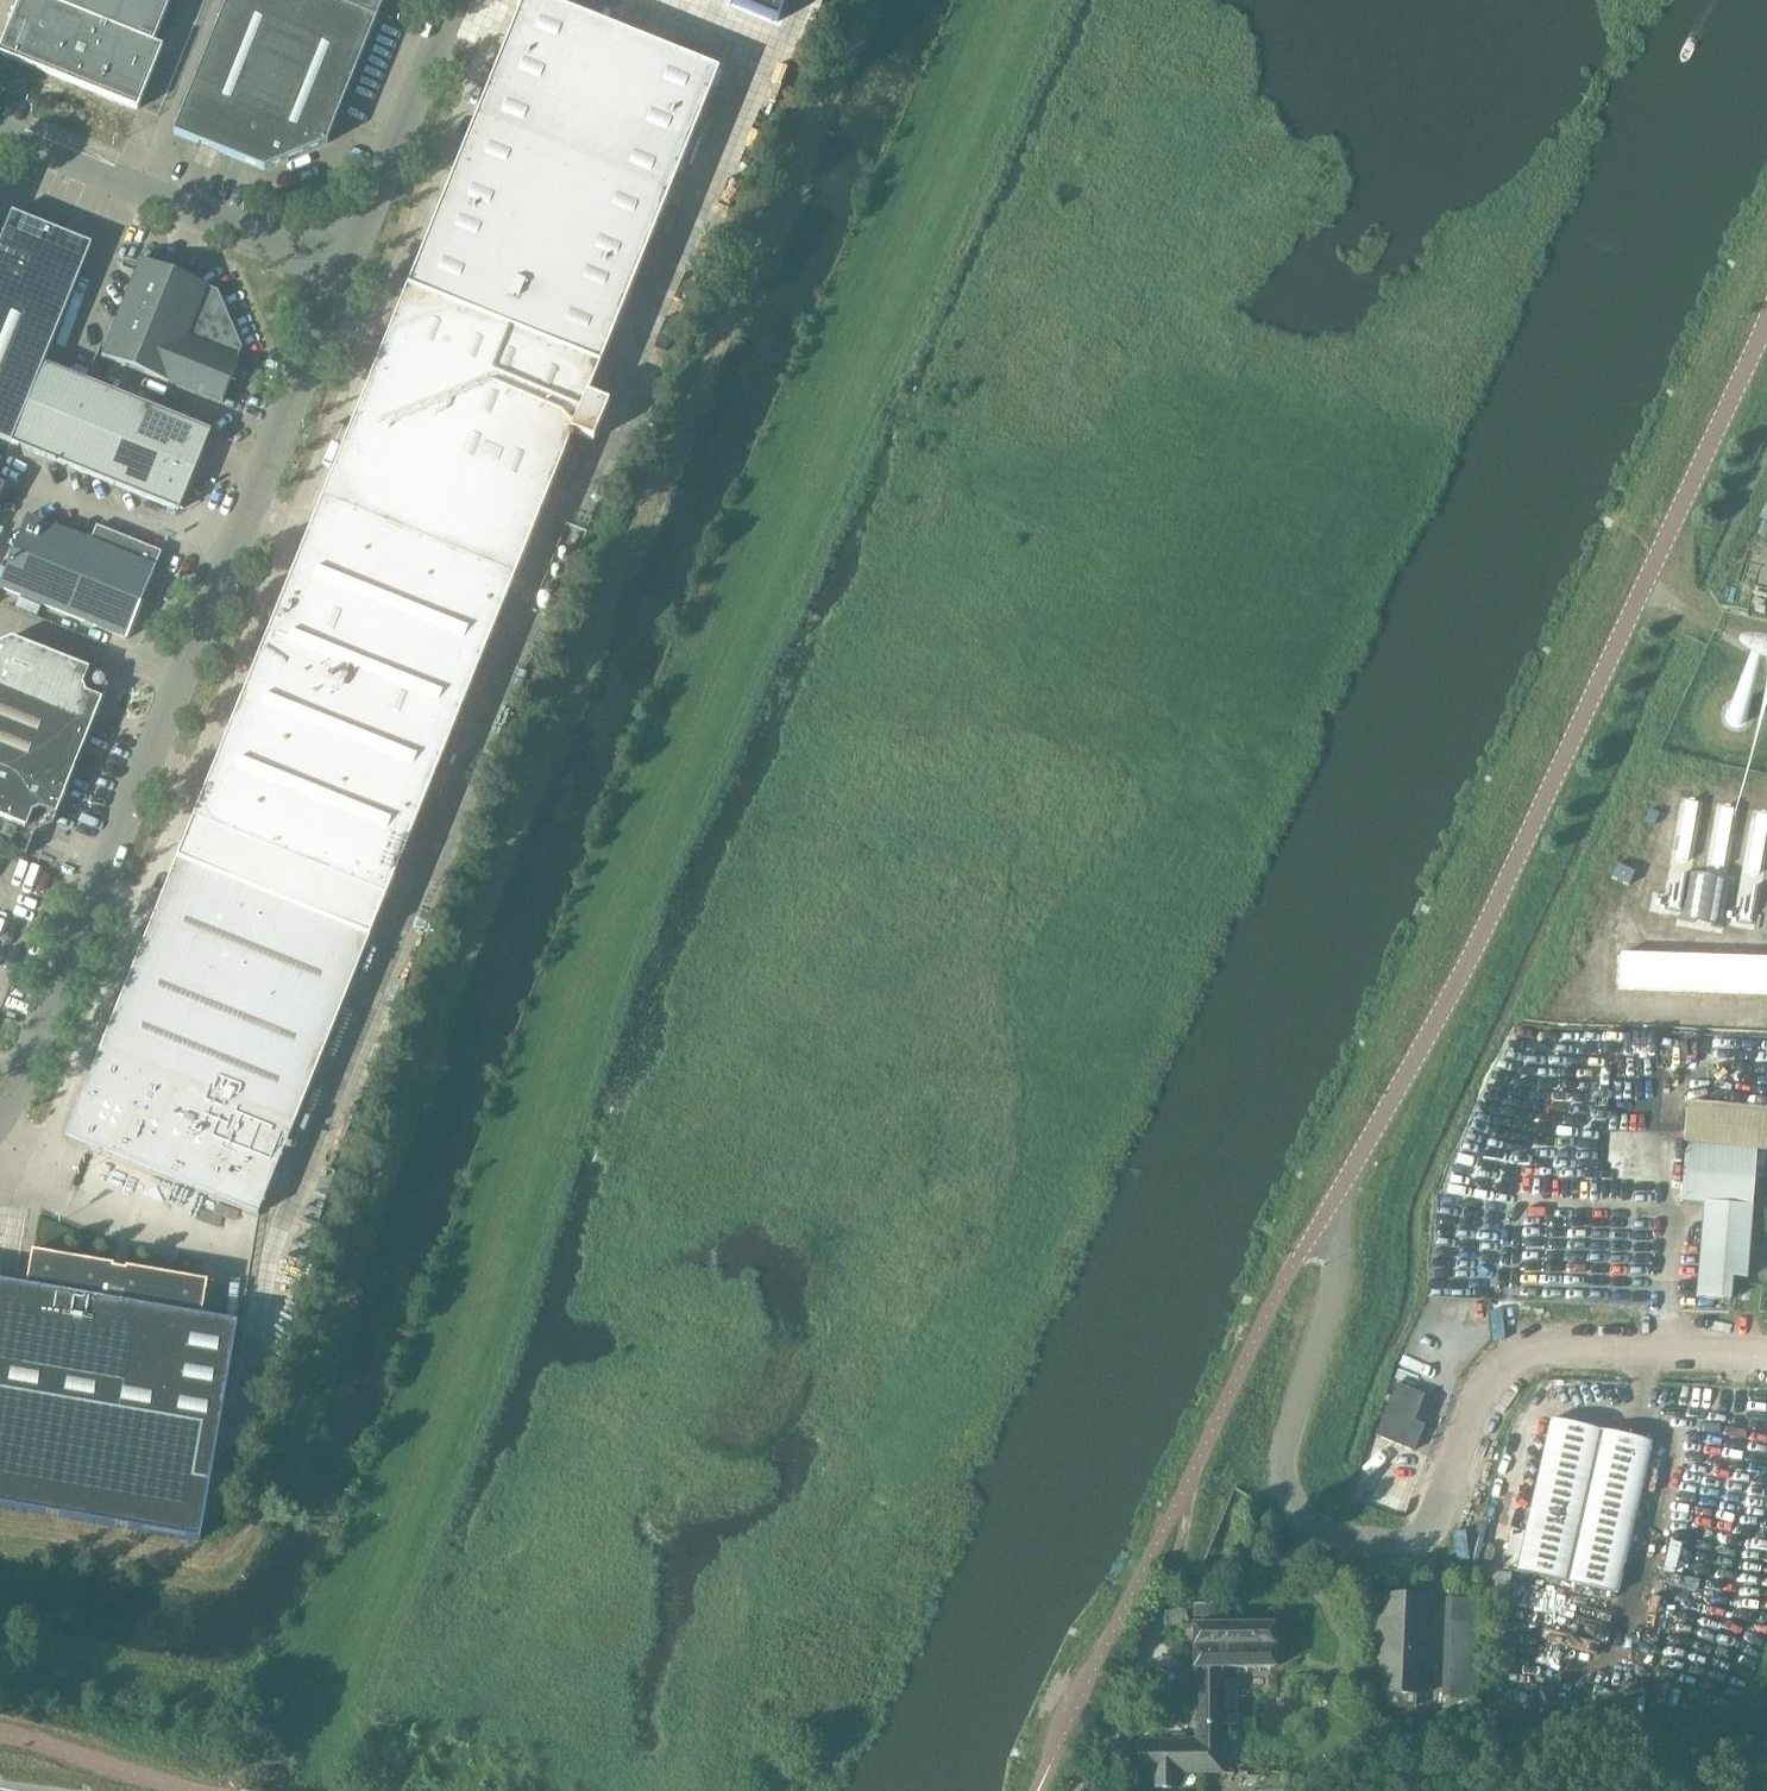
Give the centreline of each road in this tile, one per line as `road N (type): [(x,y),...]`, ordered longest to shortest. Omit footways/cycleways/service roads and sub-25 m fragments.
road 1 (unclassified): [(1326,1211),(1526,846),(1766,329)]
road 2 (unclassified): [(0,1122),(339,276)]
road 3 (unclassified): [(1766,1358),(1520,1353),(1492,1383),(1433,1532),(1419,1544),(1390,1545),(1323,1529),(1298,1506),(1286,1449),(1333,1307),(1326,1211)]
road 4 (unclassified): [(1039,1790),(1326,1211)]
road 5 (unclassified): [(339,276),(0,134)]
road 6 (unclassified): [(339,276),(452,0)]

